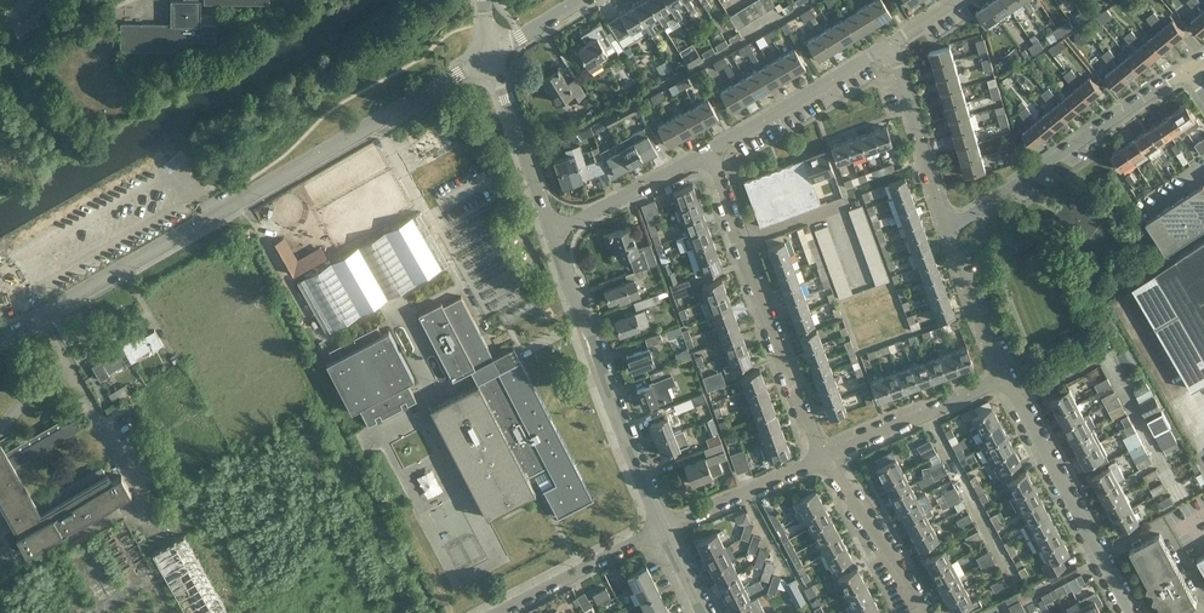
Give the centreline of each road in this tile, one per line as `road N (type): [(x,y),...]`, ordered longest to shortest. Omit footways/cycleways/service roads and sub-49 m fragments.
road 1 (unclassified): [(0,338),(490,53)]
road 2 (residential): [(825,458),(780,362),(712,162)]
road 3 (tertiary): [(664,531),(553,234)]
road 4 (residential): [(947,226),(1198,75)]
road 5 (residential): [(1183,487),(1108,357),(1022,397)]
road 6 (residential): [(1129,612),(1022,397)]
road 7 (residential): [(712,162),(894,48)]
road 8 (residential): [(825,458),(1008,381)]
road 9 (tertiary): [(553,234),(490,53)]
road 10 (residential): [(947,226),(894,48)]
road 11 (residential): [(500,612),(565,574),(664,531)]
road 12 (residential): [(918,612),(825,458)]
road 13 (residential): [(664,531),(825,458)]
road 14 (residential): [(553,234),(712,162)]
road 15 (residential): [(1008,381),(947,226)]

